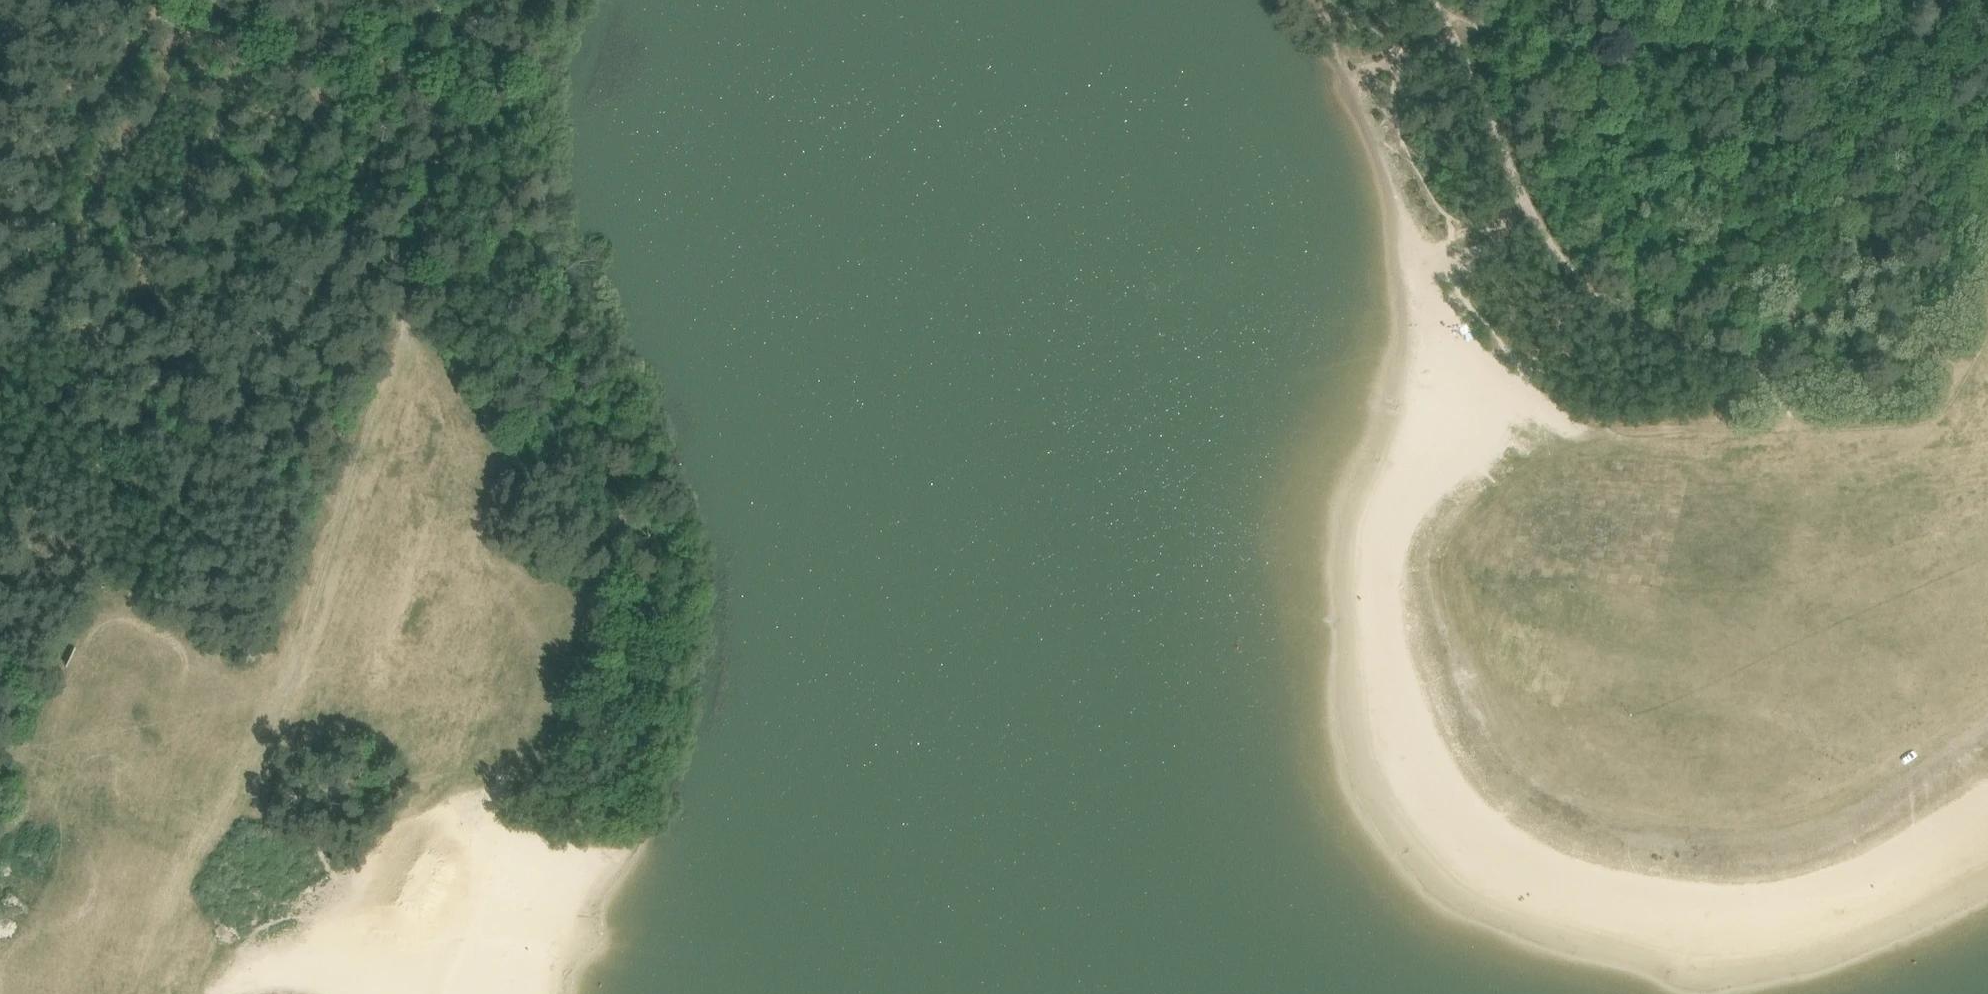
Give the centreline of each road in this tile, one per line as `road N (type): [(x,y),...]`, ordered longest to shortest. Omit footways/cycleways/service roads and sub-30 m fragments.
road 1 (track): [(1560,404),(1451,513),(1425,598),(1480,757),(1662,834),(1765,825),(1987,711)]
road 2 (track): [(359,993),(225,840),(0,751)]

